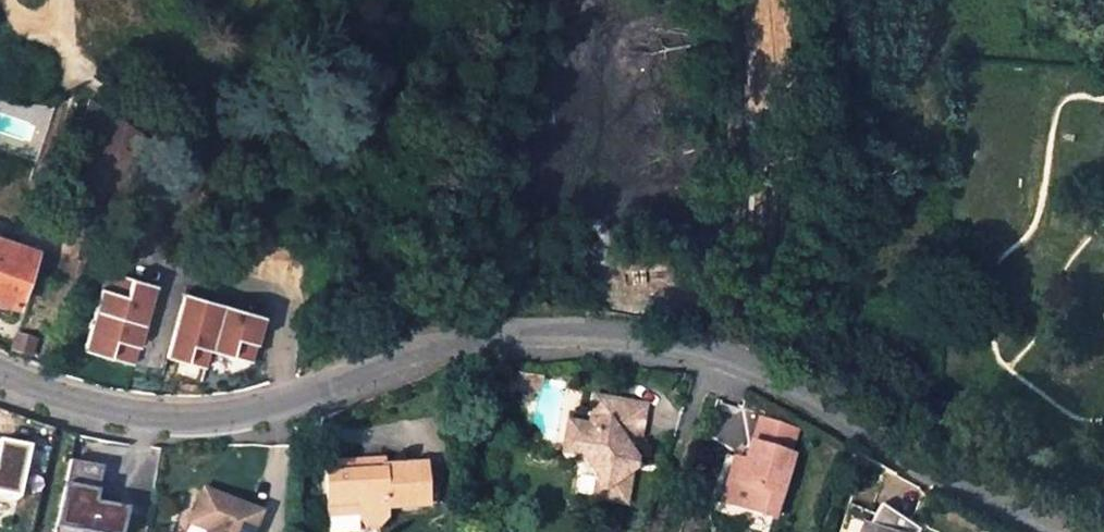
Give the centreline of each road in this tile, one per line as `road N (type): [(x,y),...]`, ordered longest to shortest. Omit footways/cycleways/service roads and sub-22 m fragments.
road 1 (unclassified): [(1070,531),(957,489),(753,369),(700,349),(610,341),(460,346),(397,359),(240,414),(201,417),(96,404),(0,372)]

